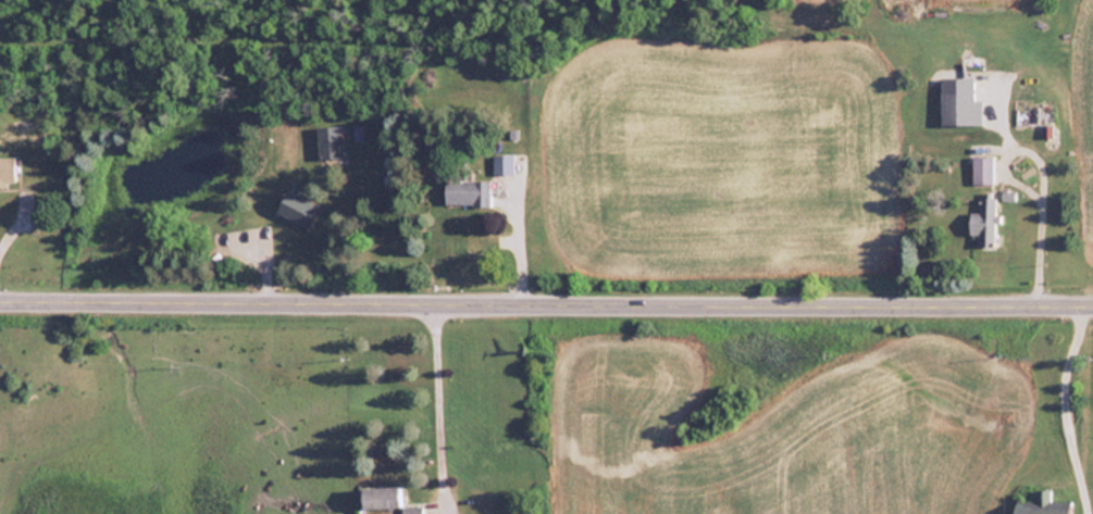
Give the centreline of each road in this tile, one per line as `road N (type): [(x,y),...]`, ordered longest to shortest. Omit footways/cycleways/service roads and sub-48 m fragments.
road 1 (residential): [(0,296),(1092,300)]

